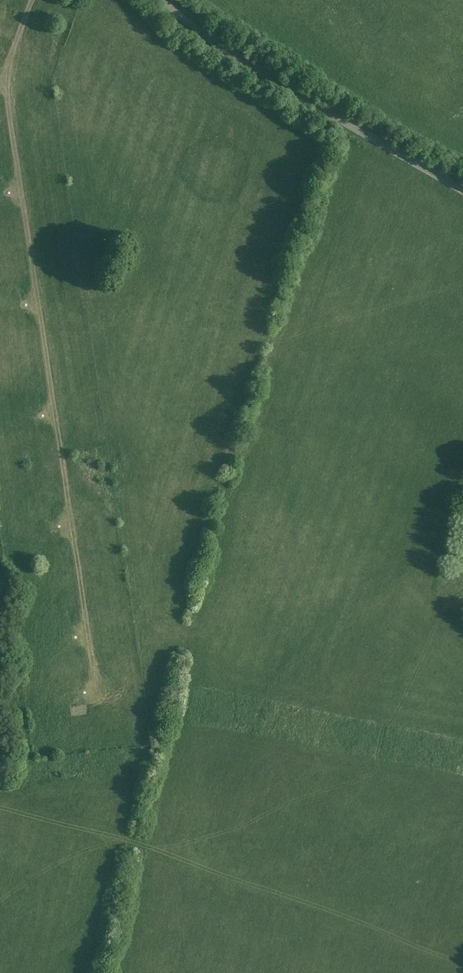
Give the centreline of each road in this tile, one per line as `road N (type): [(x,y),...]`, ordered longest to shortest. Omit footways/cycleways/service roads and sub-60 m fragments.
road 1 (track): [(462,962),(141,846),(0,806)]
road 2 (unclassified): [(462,191),(284,87),(163,0)]

